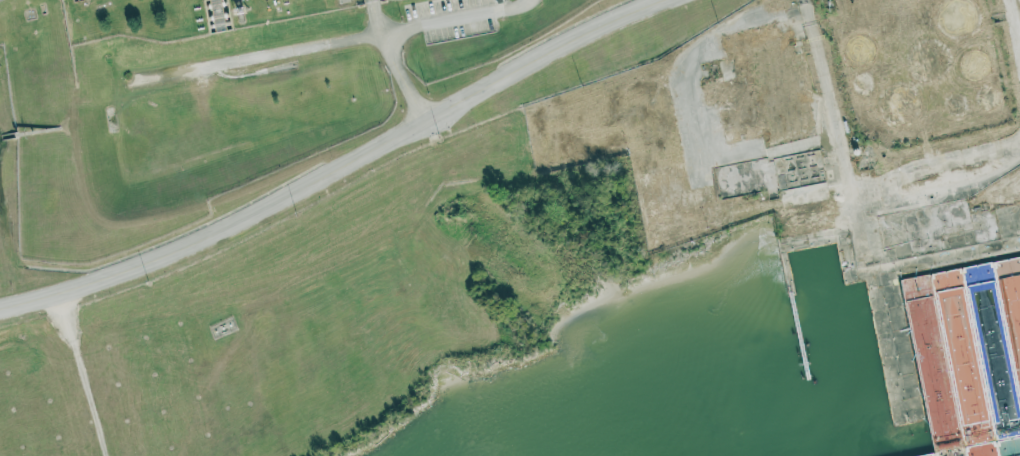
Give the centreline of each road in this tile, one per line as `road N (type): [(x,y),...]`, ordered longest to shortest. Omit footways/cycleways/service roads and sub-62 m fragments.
road 1 (secondary): [(0,306),(154,259),(669,0)]
road 2 (residential): [(540,2),(0,116)]

